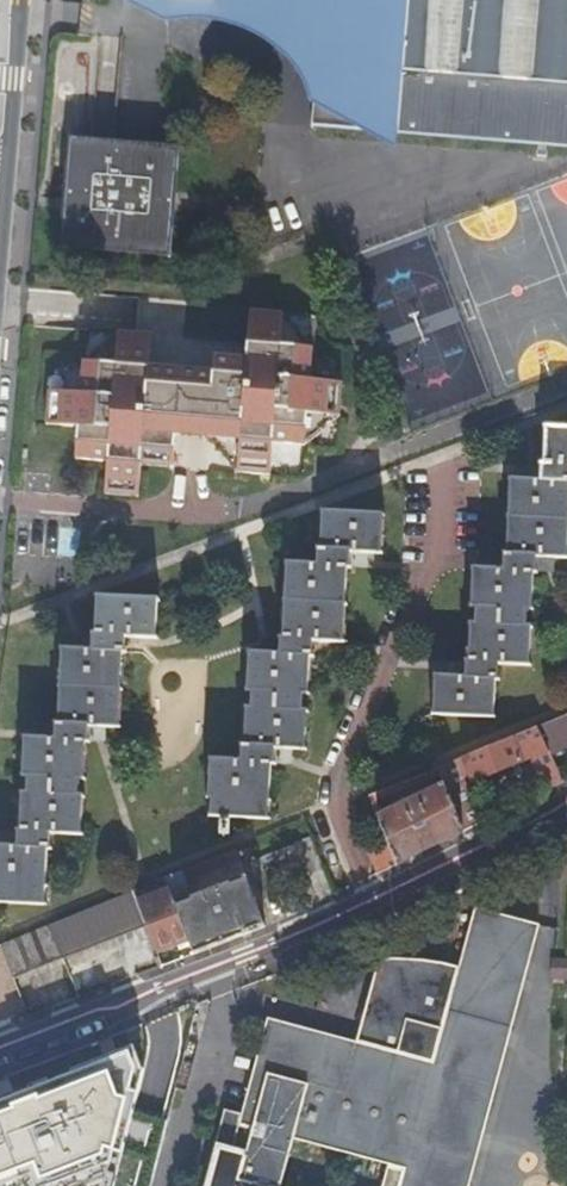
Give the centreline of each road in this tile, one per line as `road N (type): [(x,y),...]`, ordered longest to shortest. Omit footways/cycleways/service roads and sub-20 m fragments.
road 1 (residential): [(0,1044),(368,904),(566,801)]

